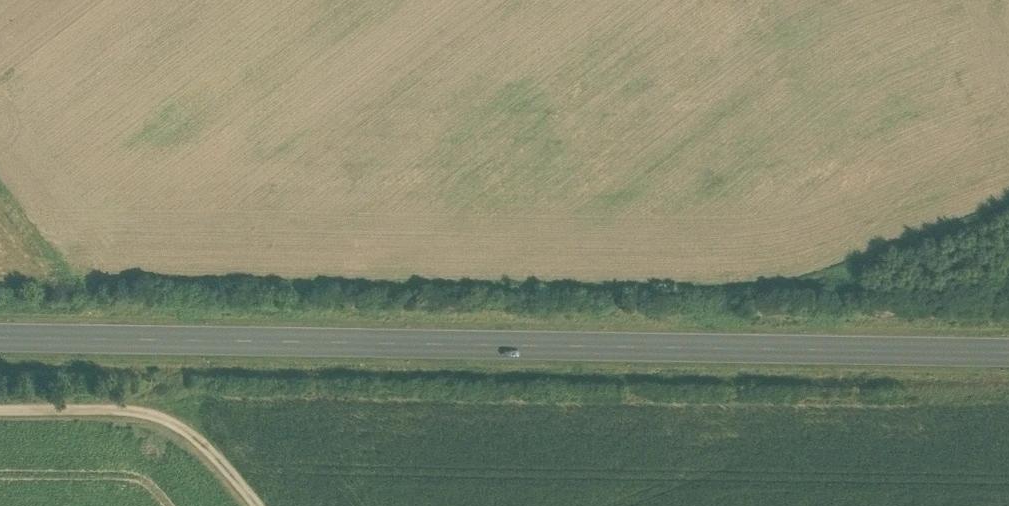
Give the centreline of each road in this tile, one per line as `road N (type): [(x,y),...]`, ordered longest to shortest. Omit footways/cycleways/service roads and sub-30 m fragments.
road 1 (primary): [(0,339),(1008,352)]
road 2 (track): [(0,410),(163,416),(194,439)]
road 3 (track): [(84,298),(0,191)]

